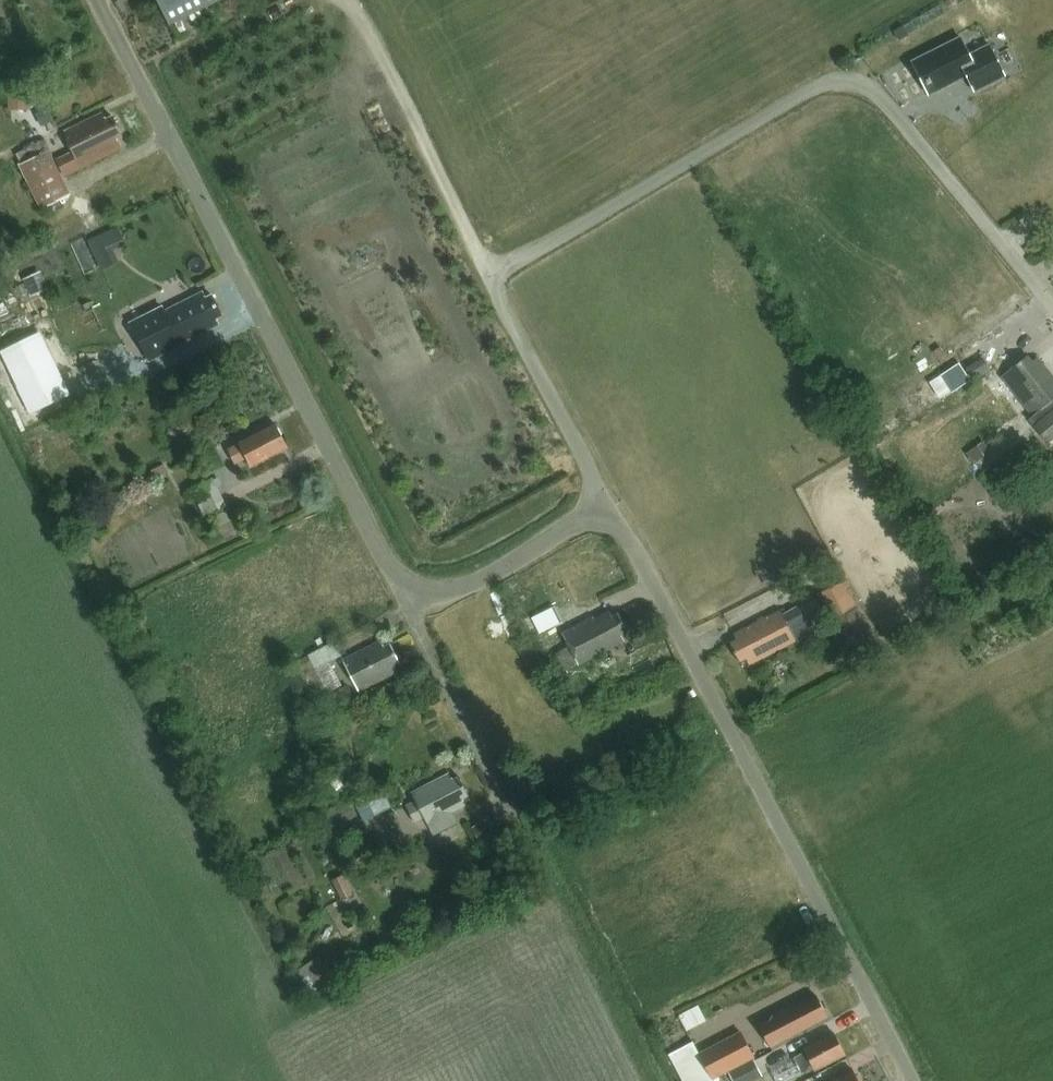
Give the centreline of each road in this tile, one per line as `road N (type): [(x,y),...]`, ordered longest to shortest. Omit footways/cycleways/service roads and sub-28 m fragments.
road 1 (unclassified): [(616,524),(491,272),(804,94),(845,78),(874,87),(1052,302)]
road 2 (residential): [(616,524),(573,525),(456,592),(435,597),(401,587),(95,0)]
road 3 (unclassified): [(913,1080),(616,524)]

